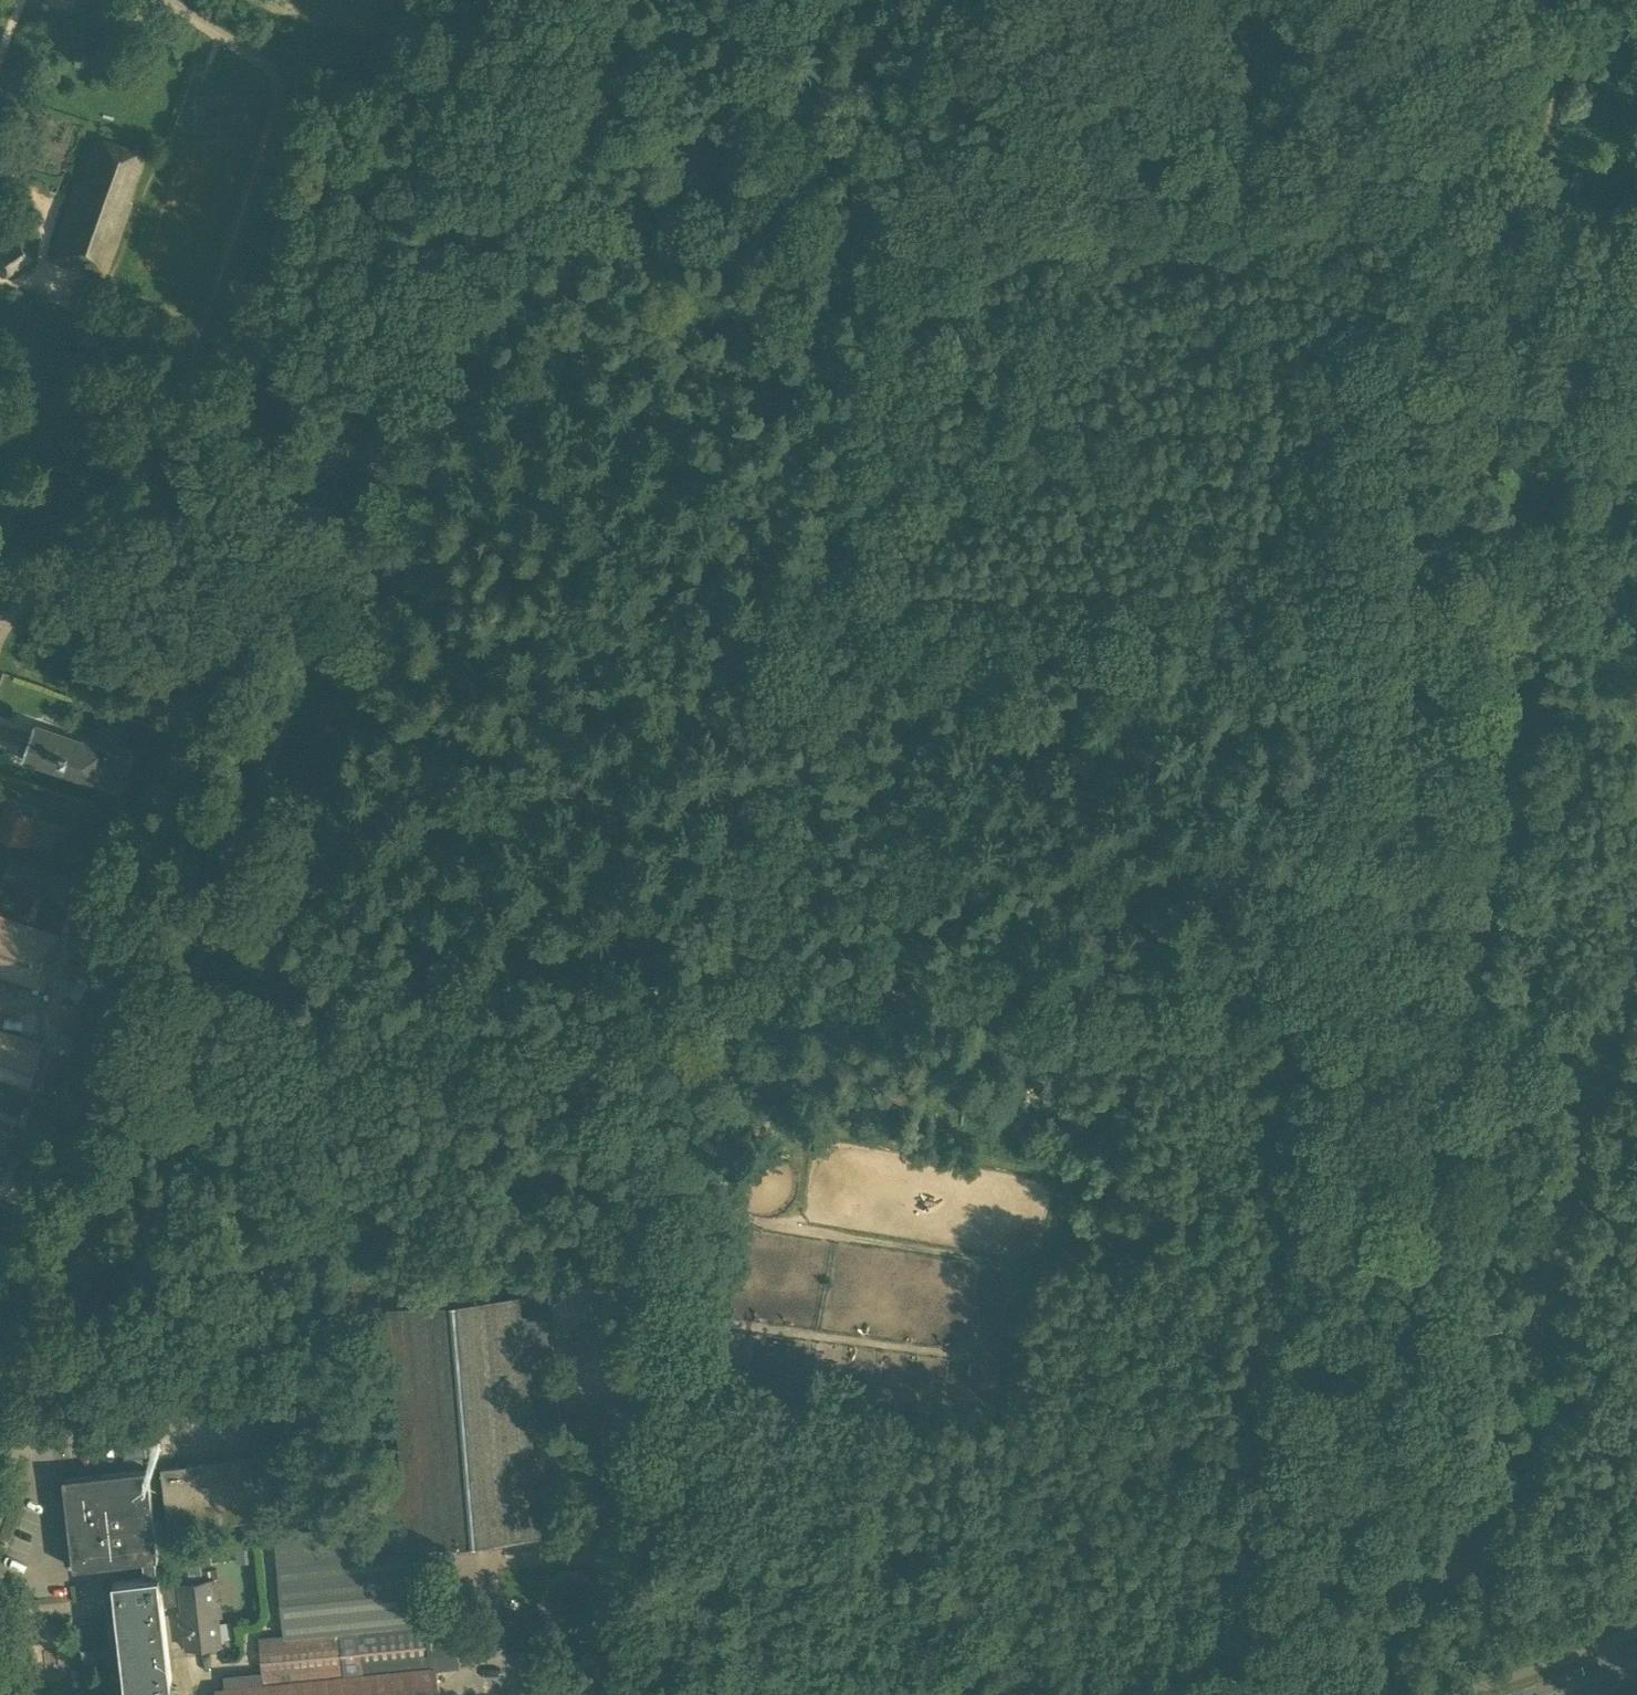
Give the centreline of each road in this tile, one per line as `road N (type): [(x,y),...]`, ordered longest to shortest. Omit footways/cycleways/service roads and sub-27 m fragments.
road 1 (track): [(1300,1593),(1375,962),(703,1001)]
road 2 (unclassified): [(1304,1694),(1300,1593),(1359,1571),(1430,1579),(1470,1531),(1636,915)]
road 3 (unclassified): [(241,843),(0,1502)]
road 4 (track): [(1487,1476),(1536,1443),(1636,1305)]
road 5 (track): [(1528,176),(1568,41),(1567,0)]

